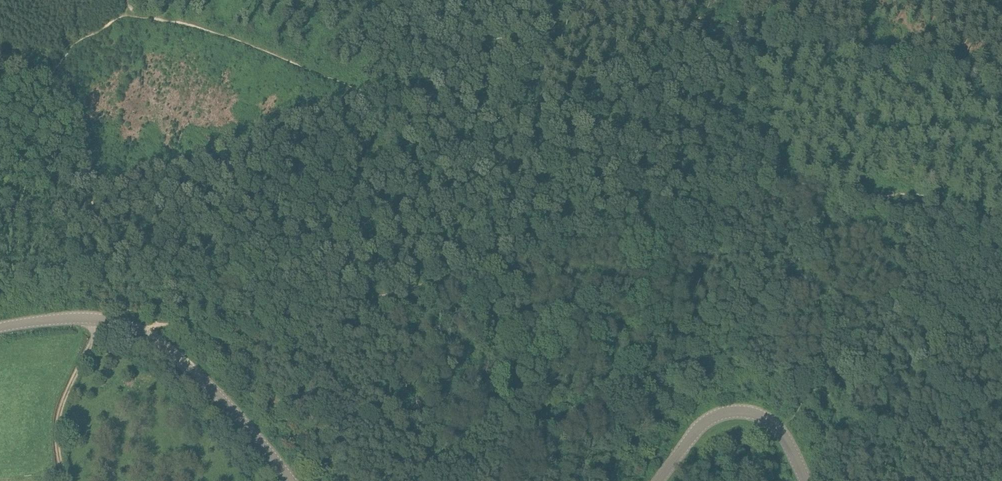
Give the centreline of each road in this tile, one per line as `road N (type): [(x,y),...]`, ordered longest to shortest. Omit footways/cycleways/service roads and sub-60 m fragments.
road 1 (track): [(1001,216),(921,194),(864,195),(726,176),(689,189),(628,238),(587,252),(326,309),(155,323)]
road 2 (tertiary): [(290,480),(171,353),(102,320)]
road 3 (tertiary): [(805,480),(777,426),(736,410),(703,423),(658,480)]

